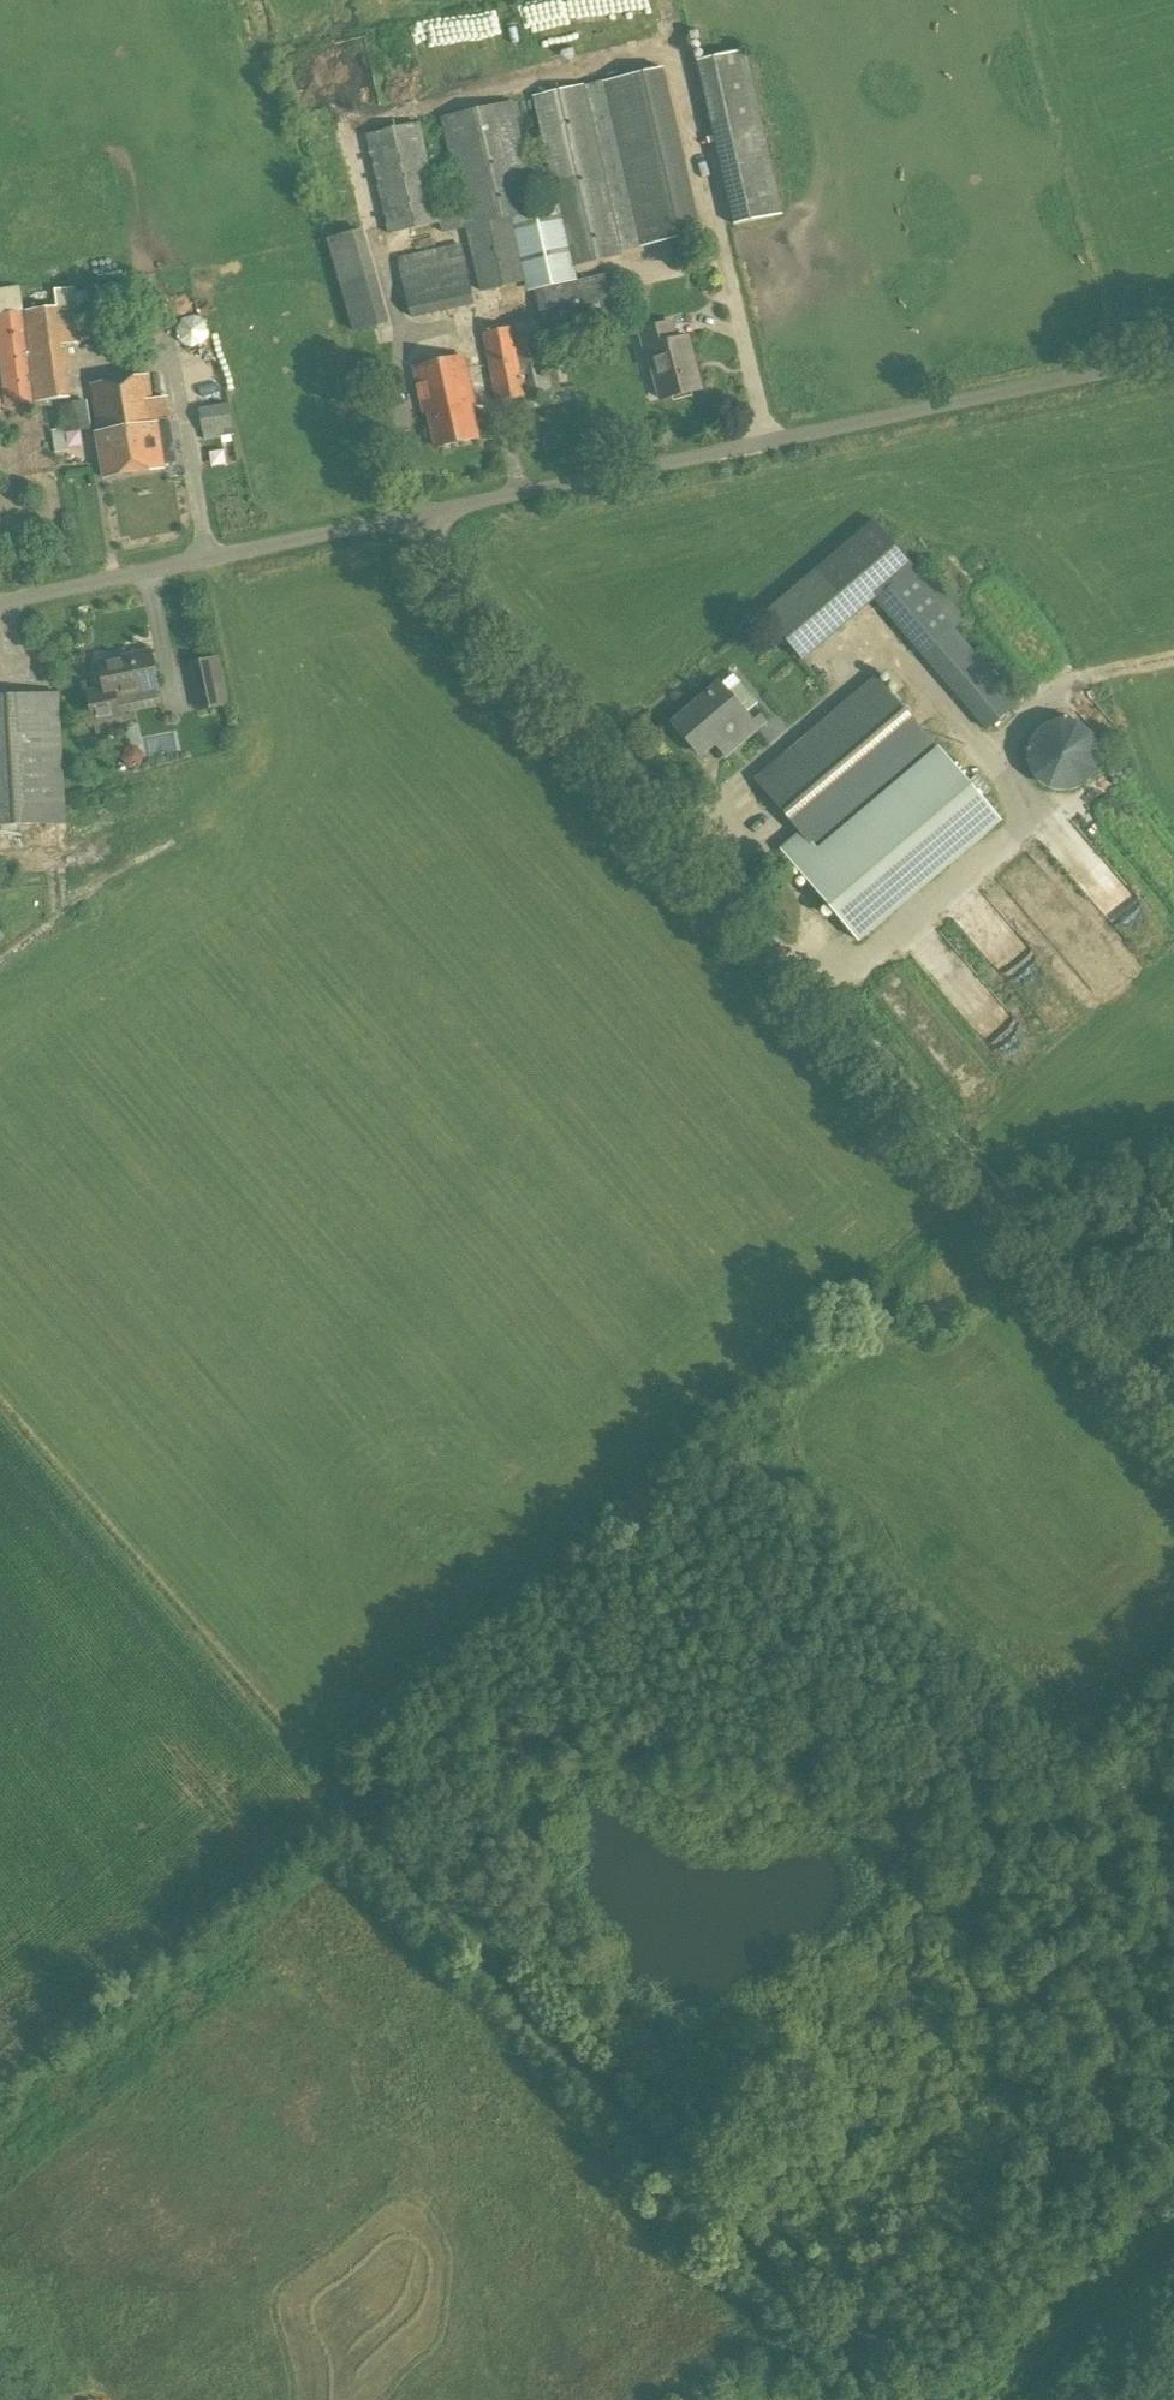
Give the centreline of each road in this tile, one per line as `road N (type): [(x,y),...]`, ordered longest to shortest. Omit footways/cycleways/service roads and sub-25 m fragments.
road 1 (unclassified): [(0,602),(1173,360)]
road 2 (track): [(411,514),(814,992)]
road 3 (track): [(814,992),(1173,1413)]

